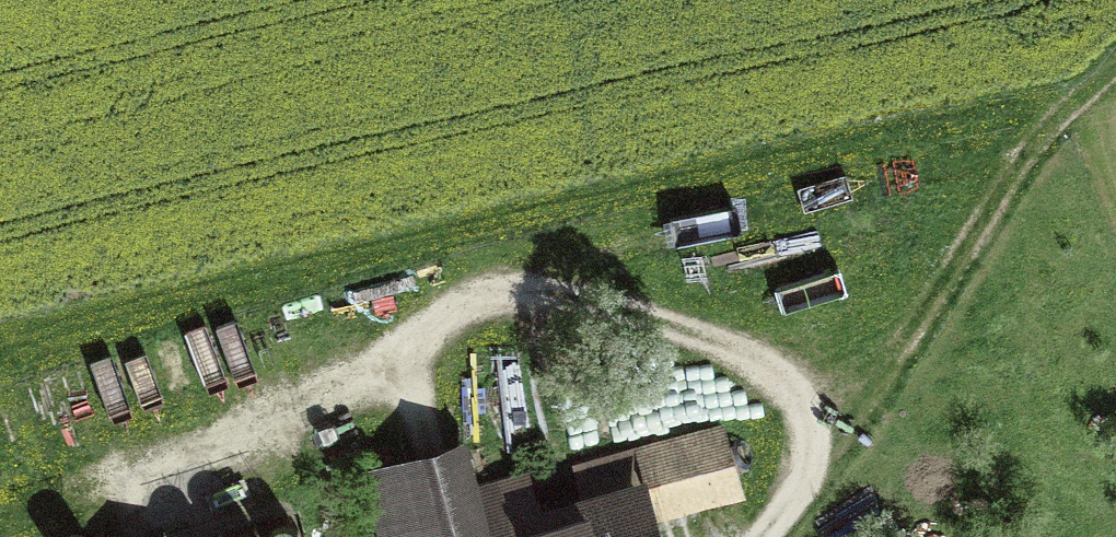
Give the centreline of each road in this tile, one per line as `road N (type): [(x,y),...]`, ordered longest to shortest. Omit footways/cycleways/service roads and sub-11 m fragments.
road 1 (track): [(757,536),(801,486),(809,462),(810,437),(788,388),(599,304),(544,292),(478,292),(422,322),(401,375),(417,435)]
road 2 (track): [(809,462),(928,313),(1041,133),(1115,66)]
road 3 (track): [(401,375),(295,411),(163,491),(104,494)]

